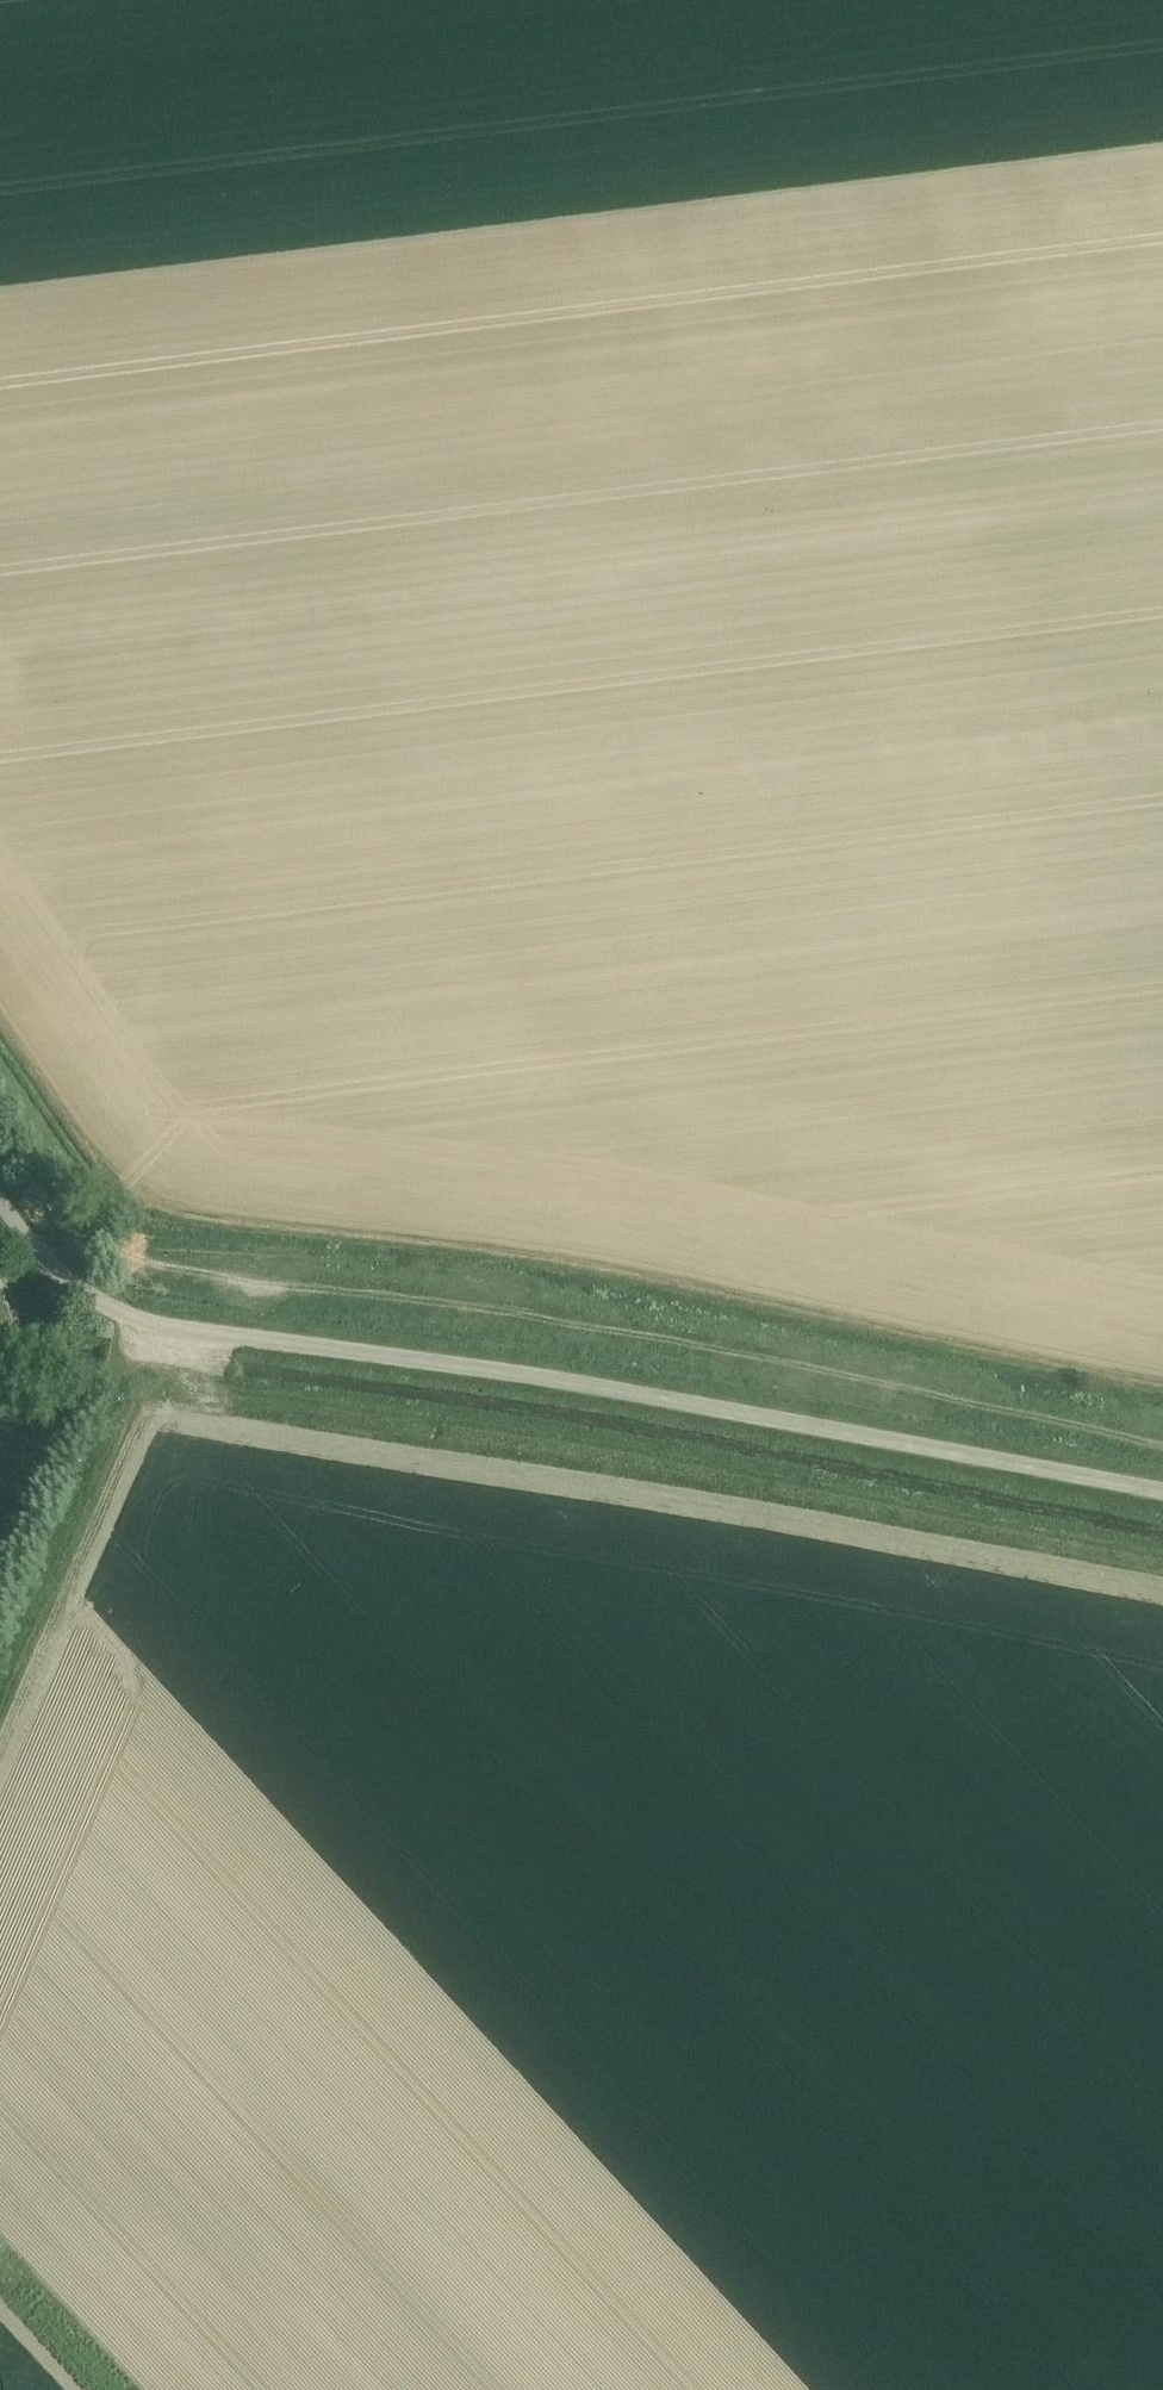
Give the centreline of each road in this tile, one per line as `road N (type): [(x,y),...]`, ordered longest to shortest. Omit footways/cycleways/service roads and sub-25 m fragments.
road 1 (unclassified): [(1162,1492),(626,1390),(119,1317),(77,1291),(0,1205)]

